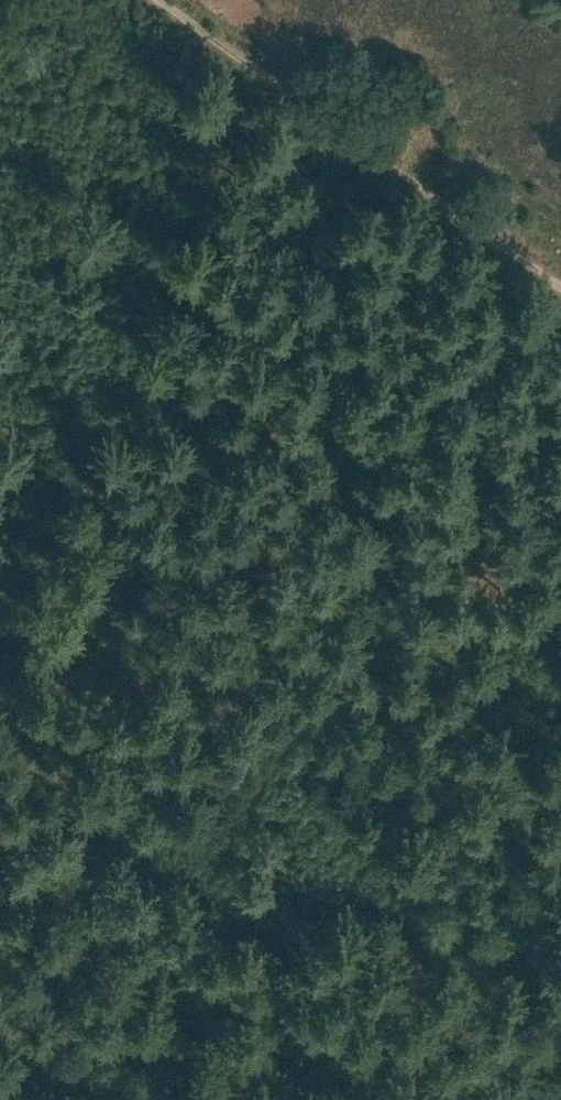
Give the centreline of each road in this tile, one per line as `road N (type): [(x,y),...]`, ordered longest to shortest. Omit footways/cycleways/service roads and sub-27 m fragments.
road 1 (track): [(160,0),(560,286)]
road 2 (track): [(106,1099),(0,996)]

